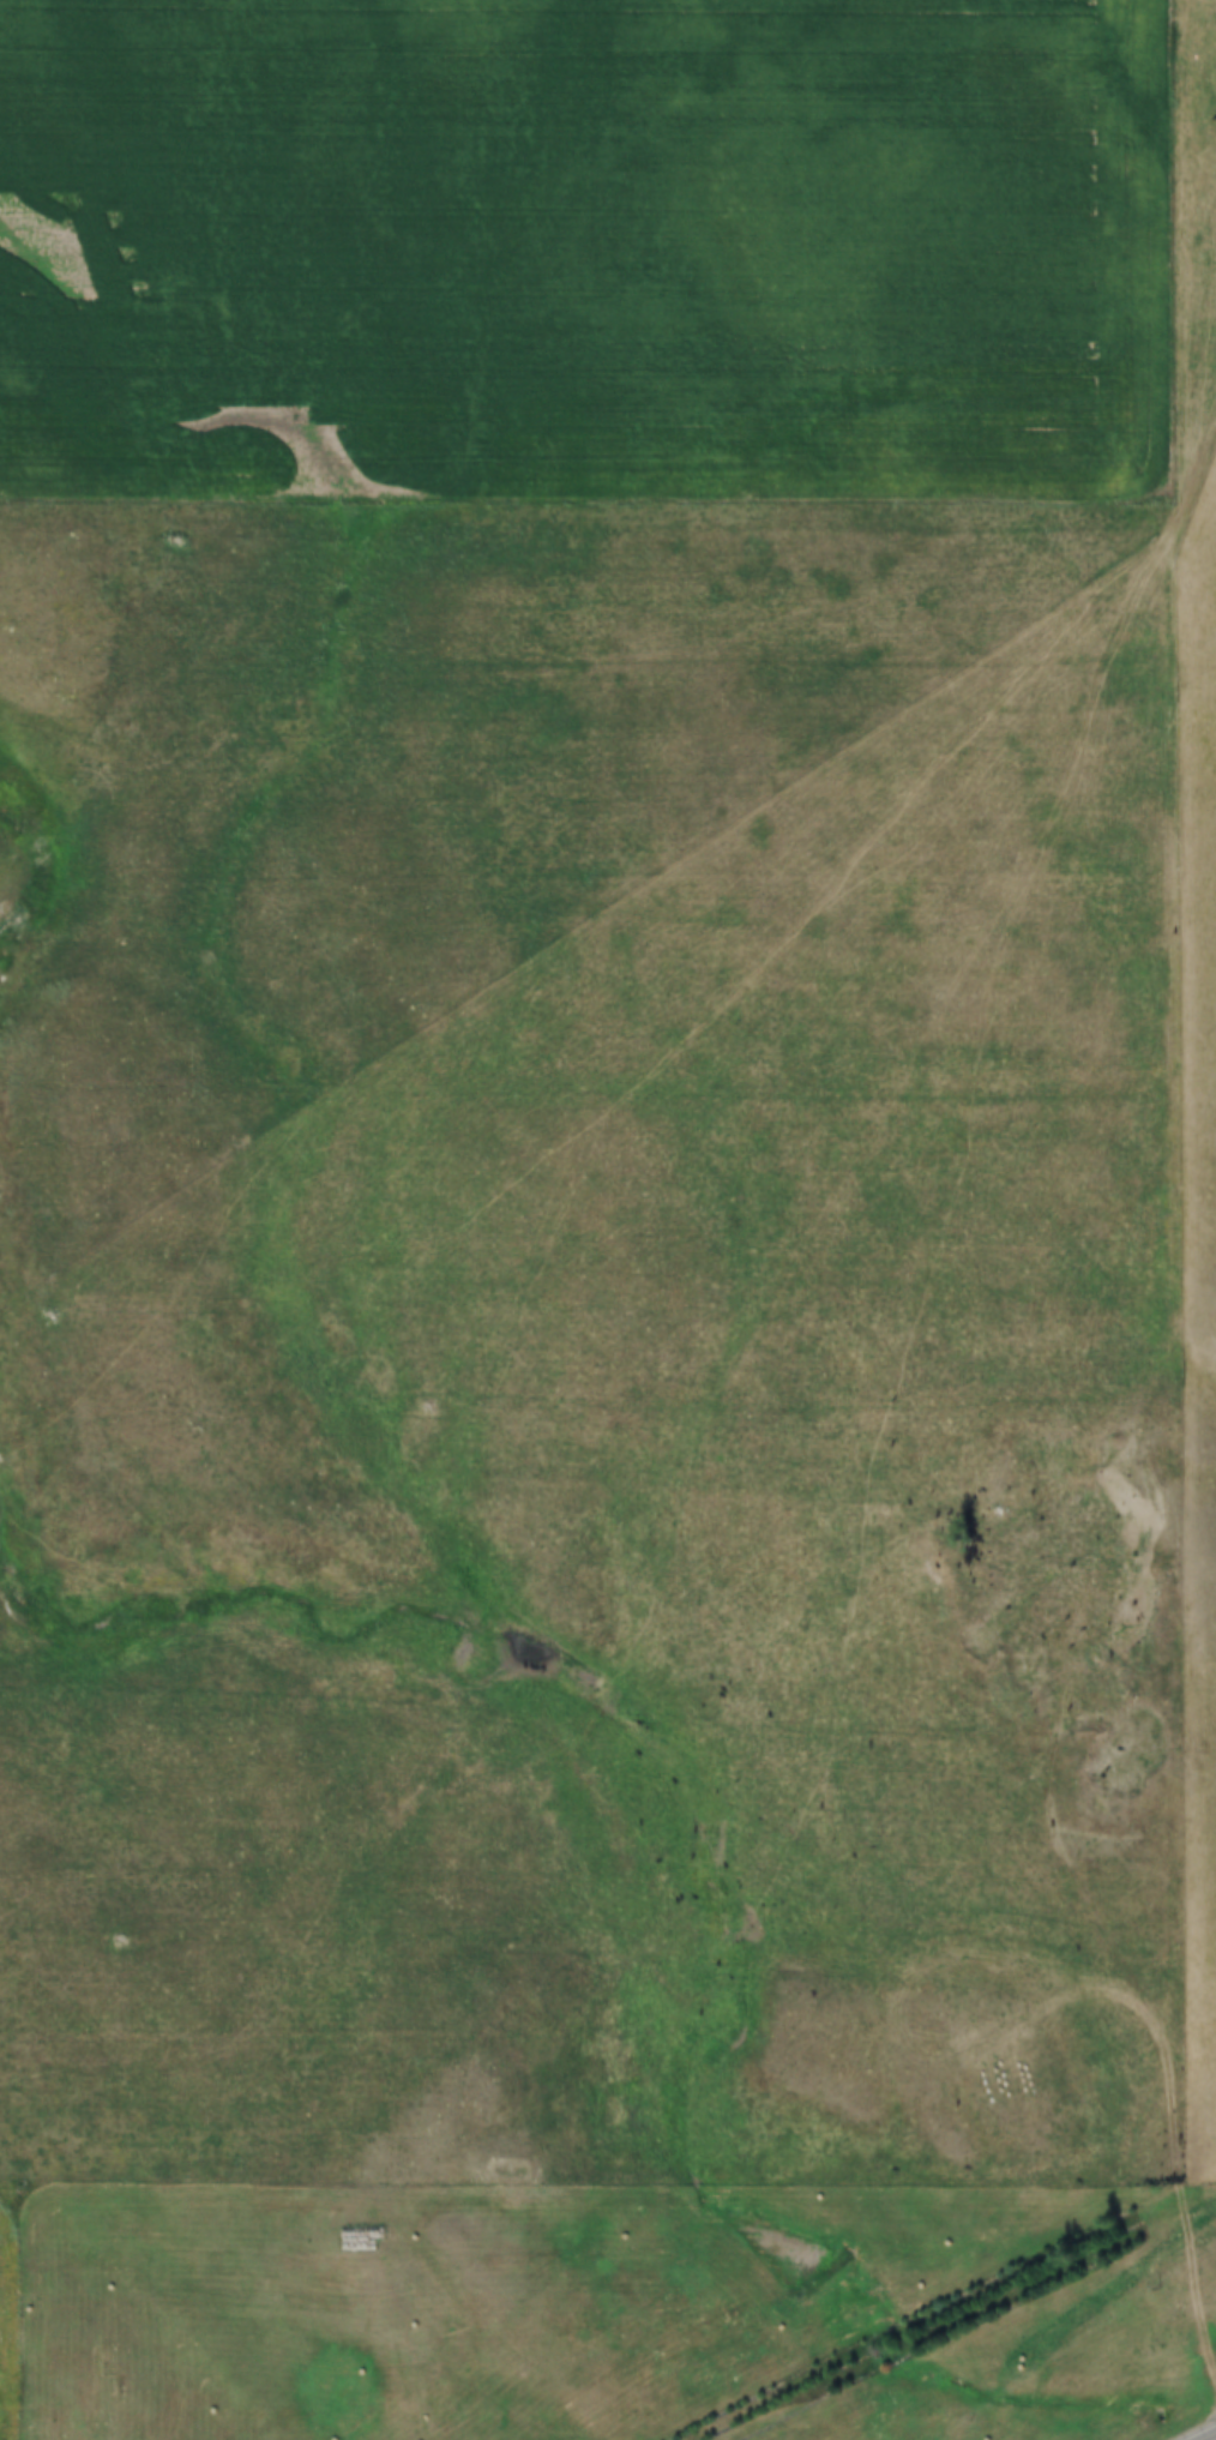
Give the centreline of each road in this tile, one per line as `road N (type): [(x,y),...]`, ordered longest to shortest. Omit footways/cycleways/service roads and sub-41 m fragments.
road 1 (track): [(1004,2044),(1143,2036),(1163,2041),(1175,2055),(1178,2170),(1215,2365)]

